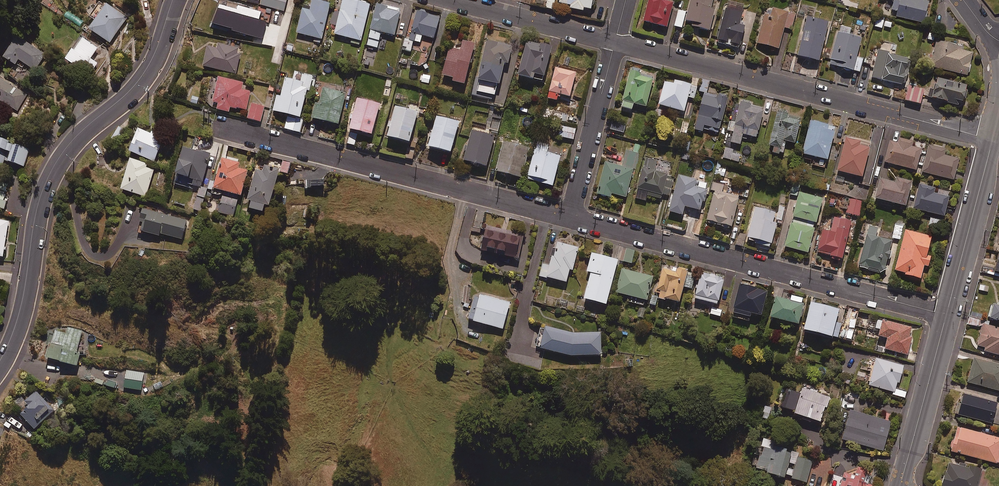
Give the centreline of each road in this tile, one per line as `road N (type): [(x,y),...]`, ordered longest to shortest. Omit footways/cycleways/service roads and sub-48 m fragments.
road 1 (tertiary): [(0,364),(21,313),(47,188),(73,145),(145,76),(174,0)]
road 2 (residential): [(615,42),(993,140)]
road 3 (residential): [(570,219),(946,315)]
road 4 (residential): [(212,125),(570,219)]
road 5 (residential): [(570,219),(615,42)]
road 6 (tertiary): [(946,315),(993,140)]
road 7 (tertiary): [(898,485),(946,315)]
road 8 (residential): [(451,0),(615,42)]

